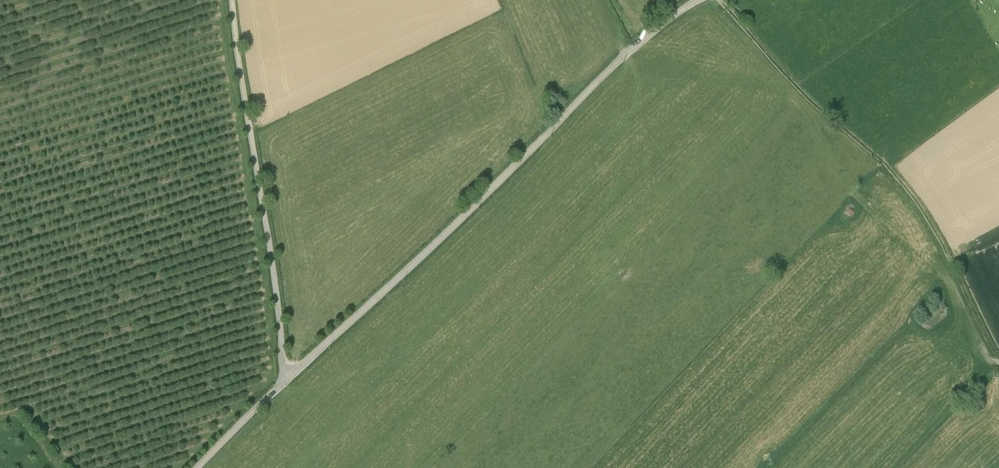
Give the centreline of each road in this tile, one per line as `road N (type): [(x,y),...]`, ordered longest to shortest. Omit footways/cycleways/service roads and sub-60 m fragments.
road 1 (unclassified): [(286,380),(609,70),(697,0)]
road 2 (track): [(721,0),(798,88),(907,189),(998,363)]
road 3 (unclassified): [(286,380),(232,0)]
road 4 (unclassified): [(195,467),(286,380)]

